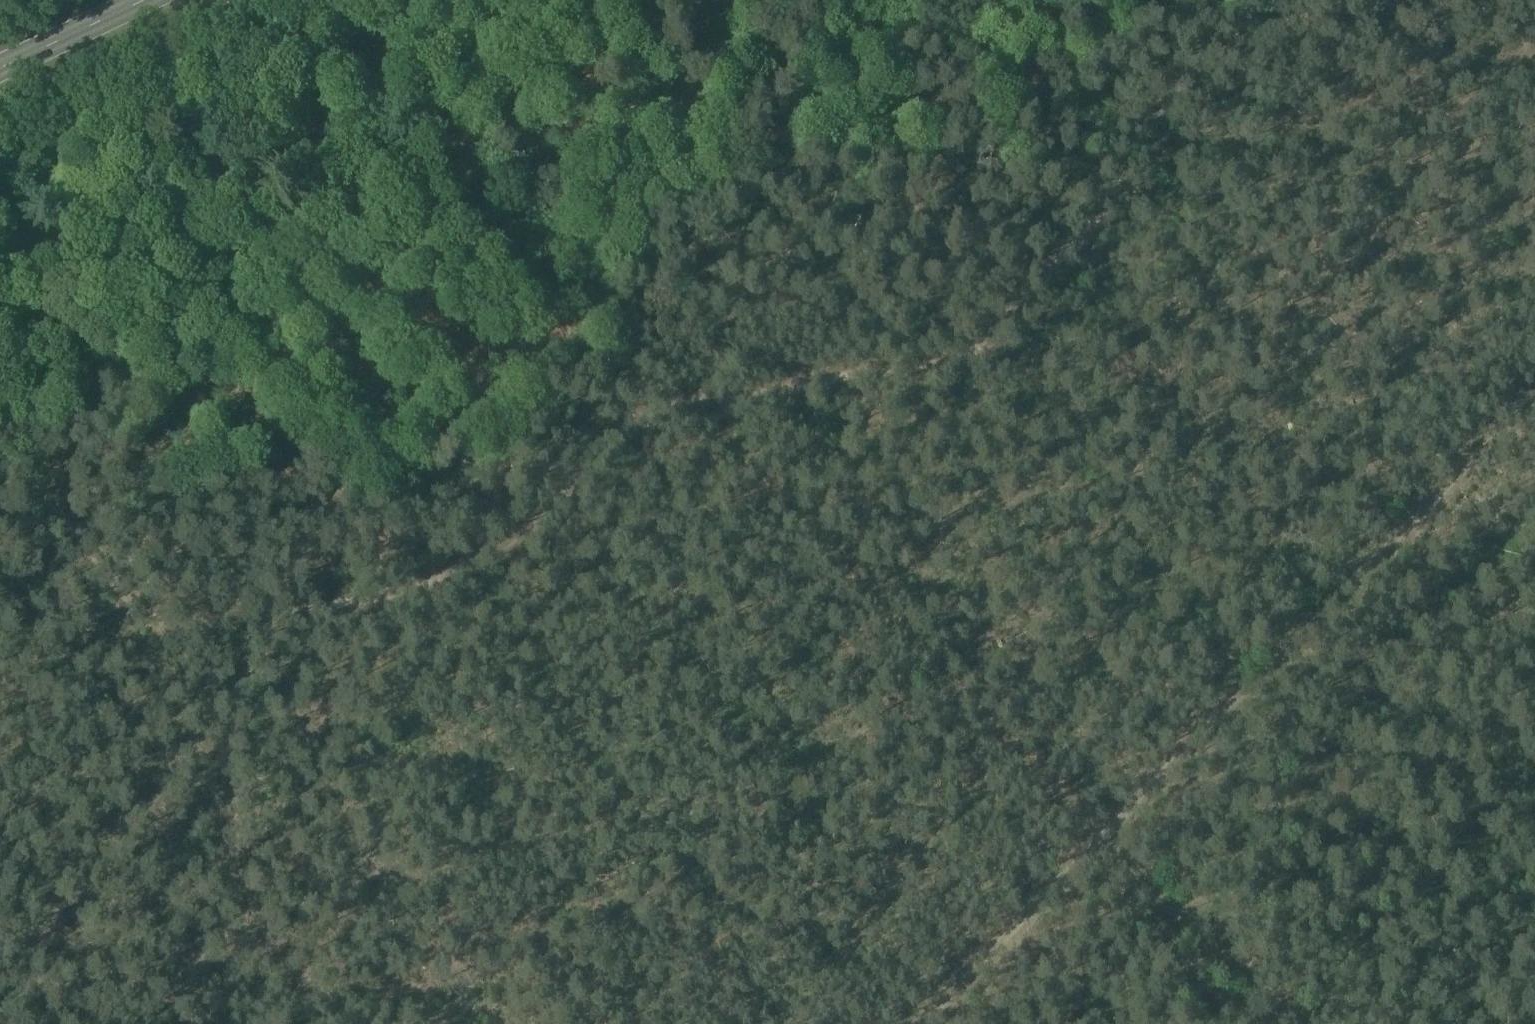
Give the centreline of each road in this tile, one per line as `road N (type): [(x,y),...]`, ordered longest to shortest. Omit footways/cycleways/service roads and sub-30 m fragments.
road 1 (track): [(0,401),(136,313),(215,246),(254,235),(338,238),(505,221),(704,159),(782,125),(856,45),(950,0)]
road 2 (track): [(921,1023),(1534,395)]
road 3 (secondary): [(0,72),(152,0)]

